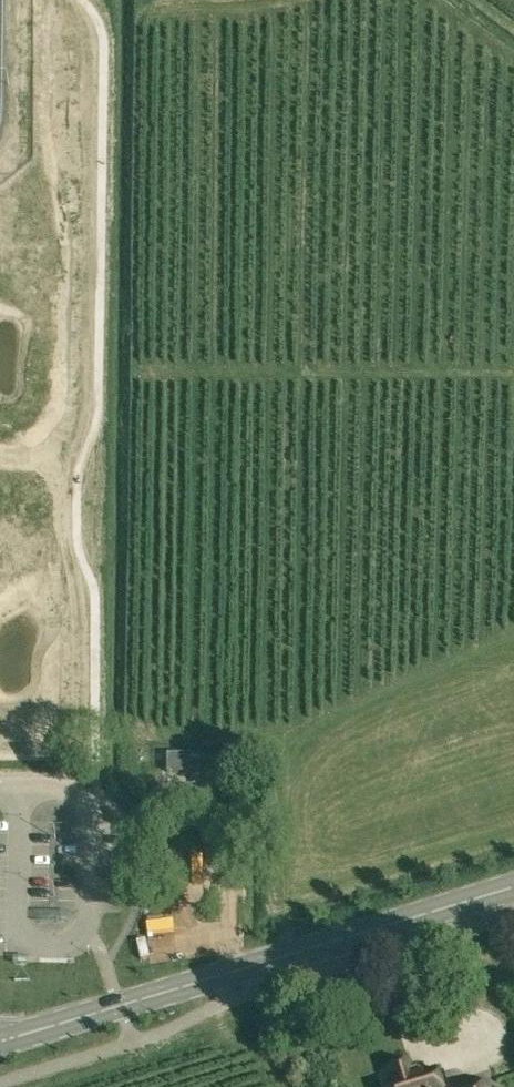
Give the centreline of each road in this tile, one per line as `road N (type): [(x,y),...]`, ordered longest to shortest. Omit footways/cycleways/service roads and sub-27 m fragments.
road 1 (secondary): [(0,1041),(513,887)]

